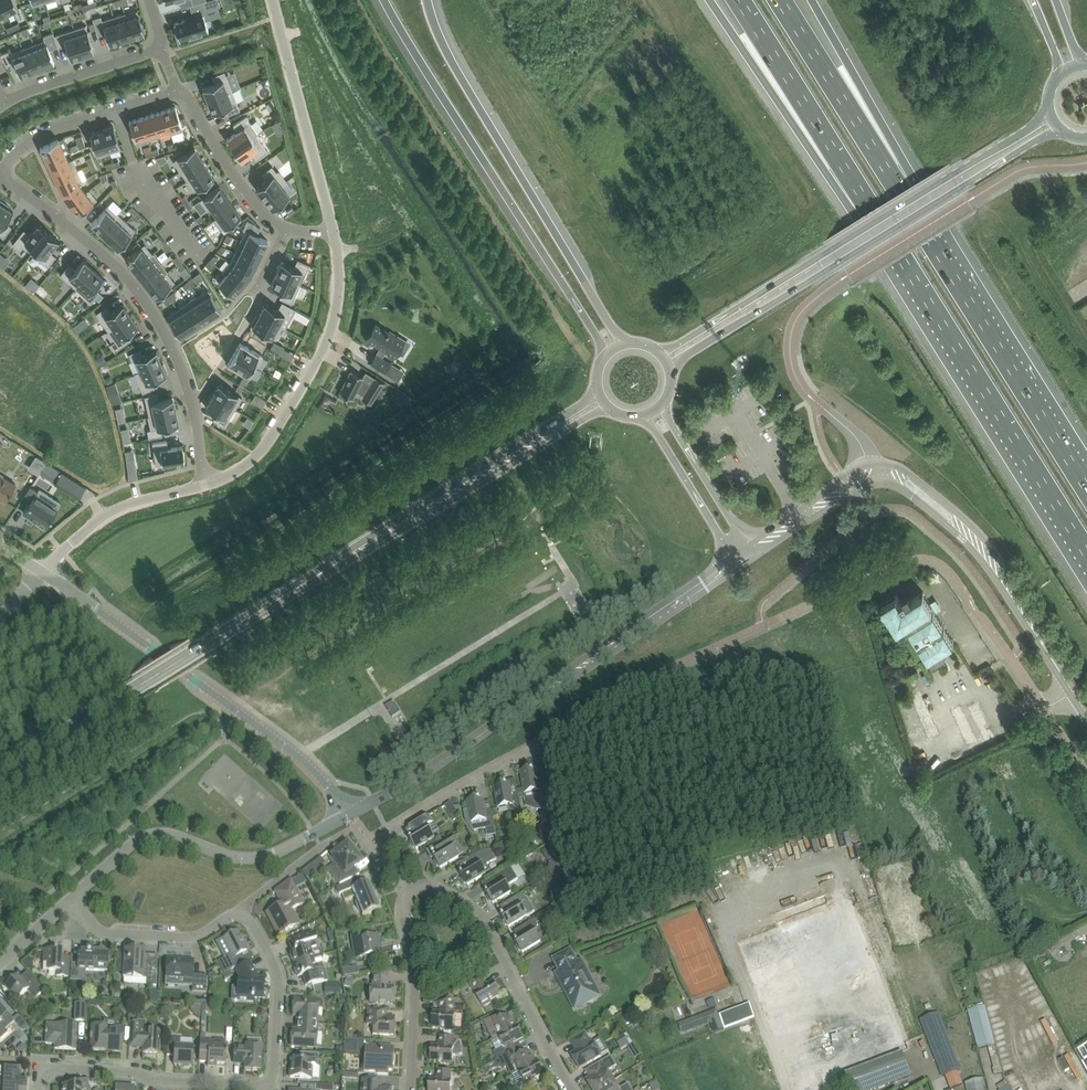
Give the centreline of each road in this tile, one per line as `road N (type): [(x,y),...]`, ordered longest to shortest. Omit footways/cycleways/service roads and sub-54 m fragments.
road 1 (secondary): [(0,771),(494,467)]
road 2 (tertiary): [(349,813),(447,758),(736,560)]
road 3 (secondary): [(671,372),(686,355),(1061,130)]
road 4 (secondary): [(1049,112),(657,351)]
road 5 (motorway): [(386,0),(599,339),(604,359)]
road 6 (motorway): [(631,343),(616,332),(451,59),(428,0)]
road 7 (residential): [(0,175),(128,279),(154,312),(193,400),(205,484)]
road 8 (unclassified): [(349,813),(272,735),(43,578)]
road 9 (residential): [(272,1087),(278,972),(250,920),(235,914),(196,937),(98,931),(68,901)]
road 10 (motorway): [(889,238),(1086,552)]
road 11 (tertiary): [(68,901),(150,836),(255,857),(349,813)]
road 12 (unclassified): [(205,484),(228,477),(277,435),(325,352),(337,316),(333,232)]
road 13 (motorway): [(711,0),(830,180),(889,238)]
road 14 (motorway): [(937,249),(779,0)]
road 15 (motorway): [(1086,489),(937,249)]
road 16 (motorway): [(738,0),(889,238)]
road 17 (motorway): [(937,249),(890,139),(810,0)]
road 18 (residential): [(575,1089),(471,908),(449,893),(410,891)]
road 19 (unclassified): [(848,275),(1011,176),(1086,164)]
road 20 (residential): [(37,1089),(38,1064),(272,1087)]
road 21 (residential): [(410,891),(369,839),(531,743)]
road 22 (unclassified): [(848,275),(798,316),(791,358),(808,395),(854,435),(871,464)]
road 23 (unclassified): [(333,232),(271,0)]
road 24 (residential): [(409,1089),(414,986),(401,905),(410,891)]
road 25 (residential): [(0,173),(48,132),(178,90)]
road 26 (unclassified): [(43,578),(105,516),(205,484)]
road 27 (secondary): [(1077,697),(976,544)]
road 28 (residential): [(286,228),(258,205),(178,90)]
road 29 (secondary): [(751,551),(664,402)]
road 30 (secondary): [(641,416),(736,560)]
road 31 (residential): [(2,103),(160,50)]
road 32 (residential): [(976,613),(1044,709),(1077,697)]
road 33 (secondary): [(976,544),(957,512),(923,483),(871,464)]
road 34 (secondary): [(494,467),(612,409)]
road 35 (secondary): [(598,387),(494,467)]

